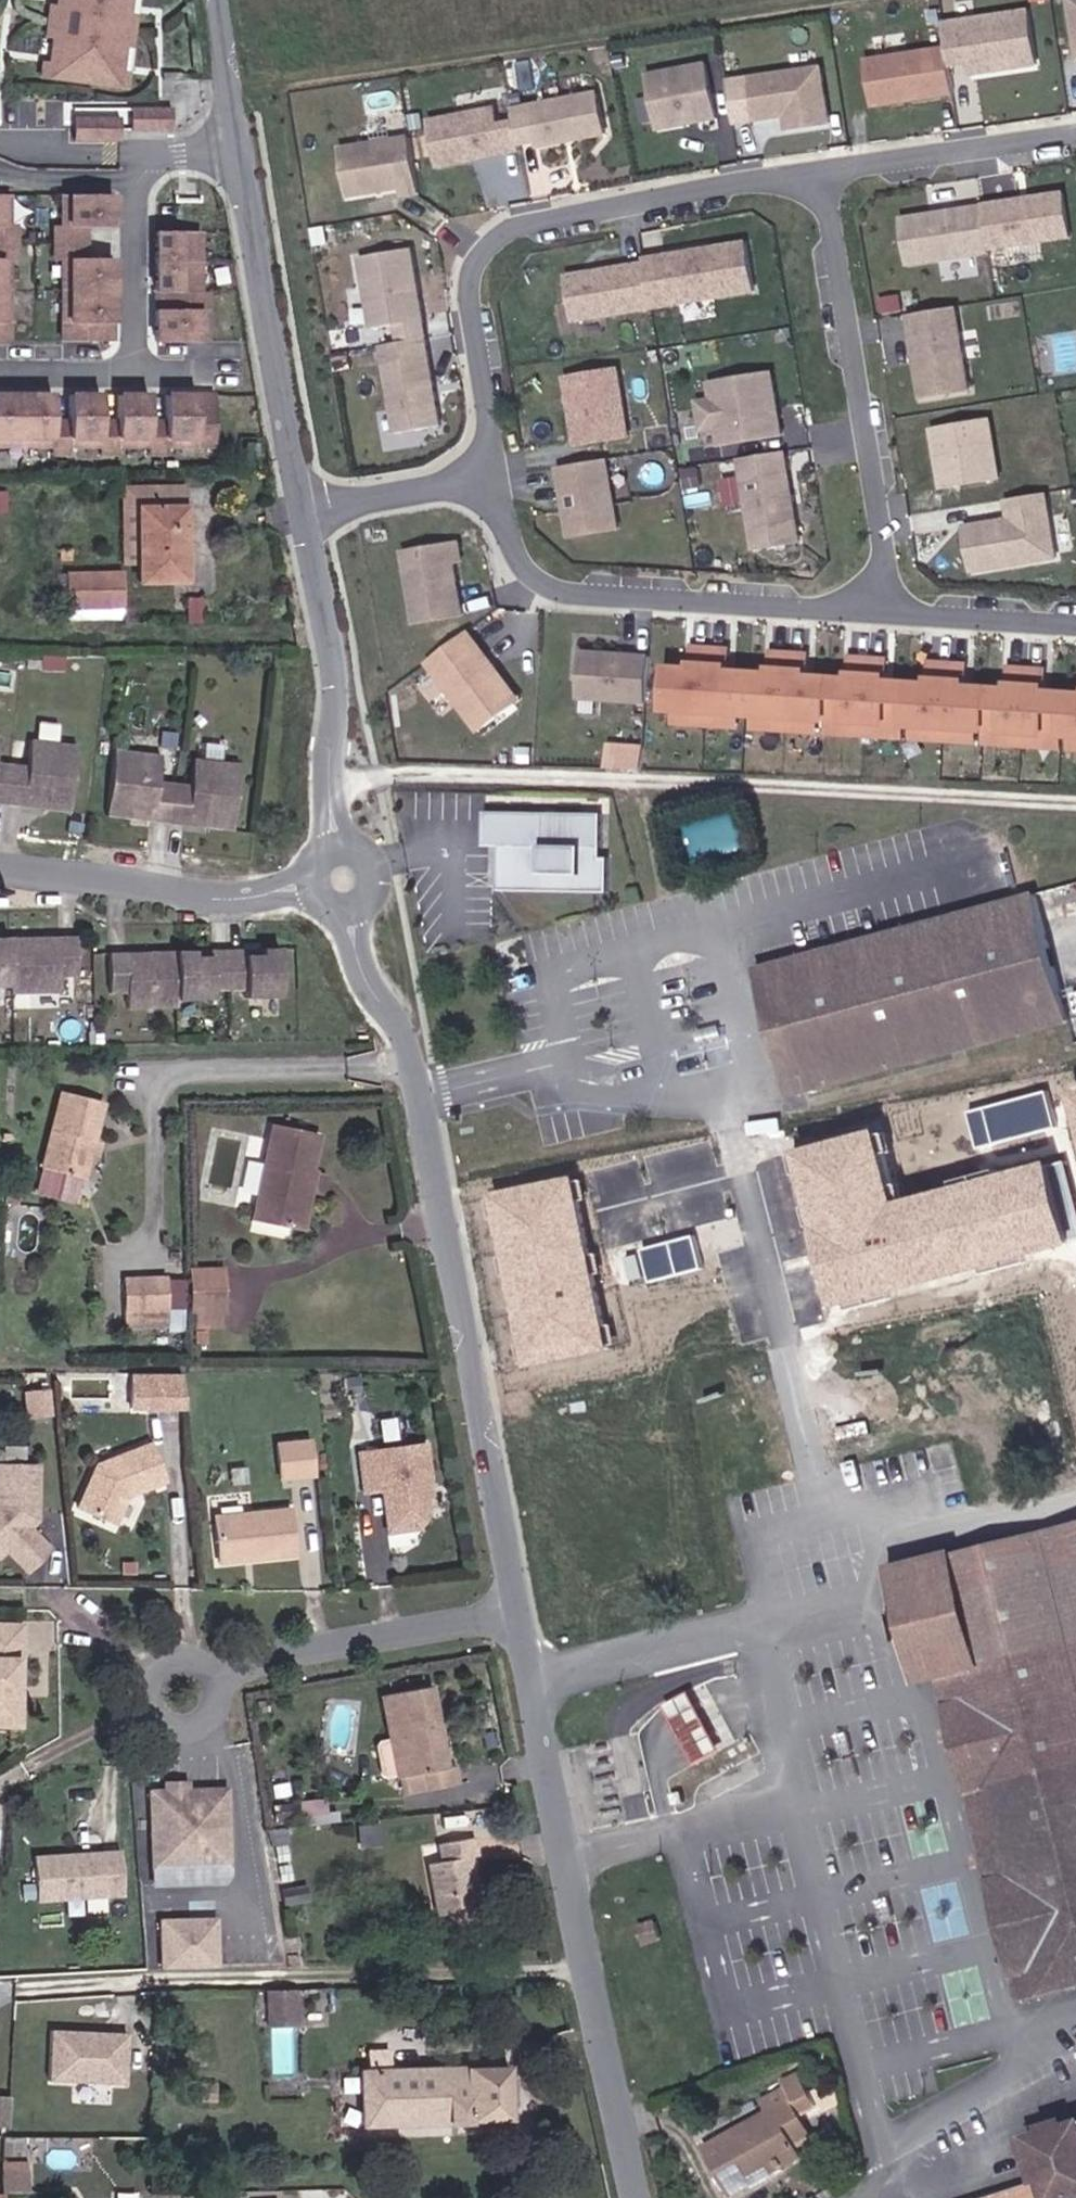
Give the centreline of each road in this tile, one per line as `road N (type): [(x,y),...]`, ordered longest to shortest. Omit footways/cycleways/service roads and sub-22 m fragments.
road 1 (tertiary): [(520,1617),(634,2197)]
road 2 (residential): [(821,173),(524,224),(491,244),(471,273),(469,298),(492,480)]
road 3 (tertiary): [(422,1069),(520,1617)]
road 4 (residential): [(492,480),(520,559),(560,593),(889,614)]
road 5 (residential): [(821,173),(889,614)]
road 6 (residential): [(157,1235),(164,1078),(422,1069)]
road 7 (tertiary): [(238,151),(305,512)]
road 8 (residential): [(188,1694),(237,1671),(520,1617)]
road 9 (tertiary): [(305,512),(336,682),(329,781),(344,846)]
road 10 (residential): [(0,867),(214,900),(317,888)]
road 11 (residential): [(1075,136),(821,173)]
road 12 (residential): [(305,512),(492,480)]
road 13 (residential): [(136,183),(134,371)]
road 14 (residential): [(889,614),(1075,626)]
road 15 (tertiary): [(359,912),(376,981),(416,1036),(422,1069)]
road 16 (tertiary): [(218,0),(238,151)]
road 17 (residential): [(136,183),(33,181),(0,170)]
road 18 (residential): [(0,144),(136,155)]
road 19 (residential): [(134,371),(0,371)]

